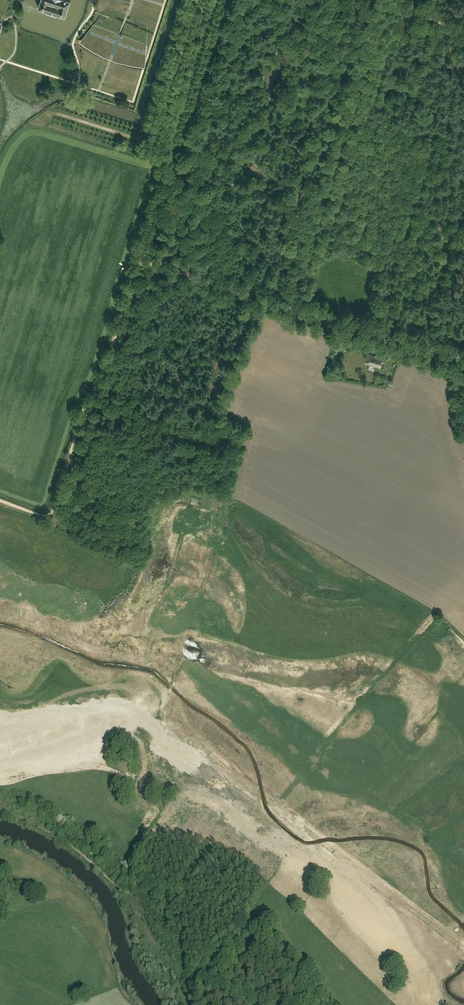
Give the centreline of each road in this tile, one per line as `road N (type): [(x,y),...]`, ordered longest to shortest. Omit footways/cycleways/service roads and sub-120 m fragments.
road 1 (track): [(81,418),(101,380),(222,0)]
road 2 (track): [(463,360),(139,261)]
road 3 (track): [(388,0),(283,306)]
road 4 (track): [(226,952),(212,928),(82,820),(28,791),(0,787)]
road 5 (track): [(346,1004),(248,914)]

